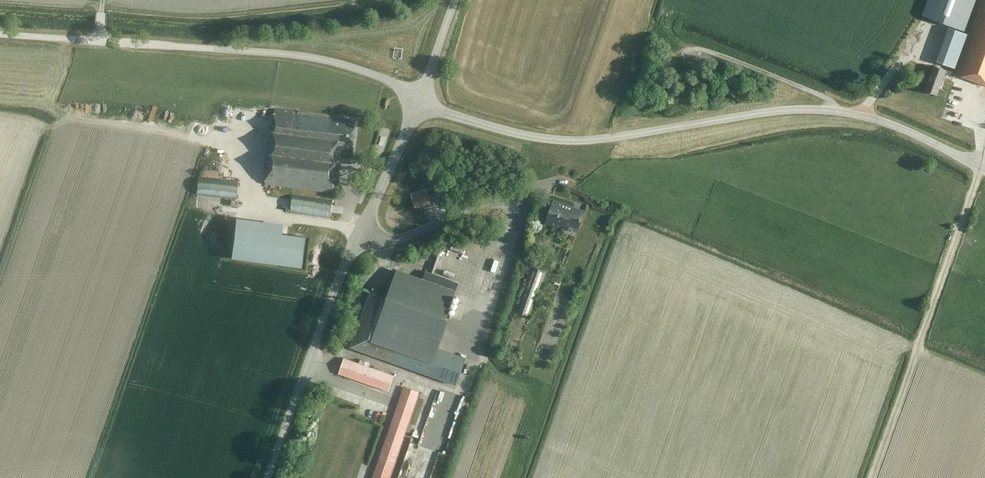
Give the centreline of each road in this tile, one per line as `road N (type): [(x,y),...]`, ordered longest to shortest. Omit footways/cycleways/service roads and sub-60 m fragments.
road 1 (unclassified): [(984,166),(857,114),(800,109),(556,140),(462,118),(421,96)]
road 2 (unclassified): [(421,96),(340,63),(274,53),(0,34)]
road 3 (unclassified): [(267,477),(326,311),(421,96)]

